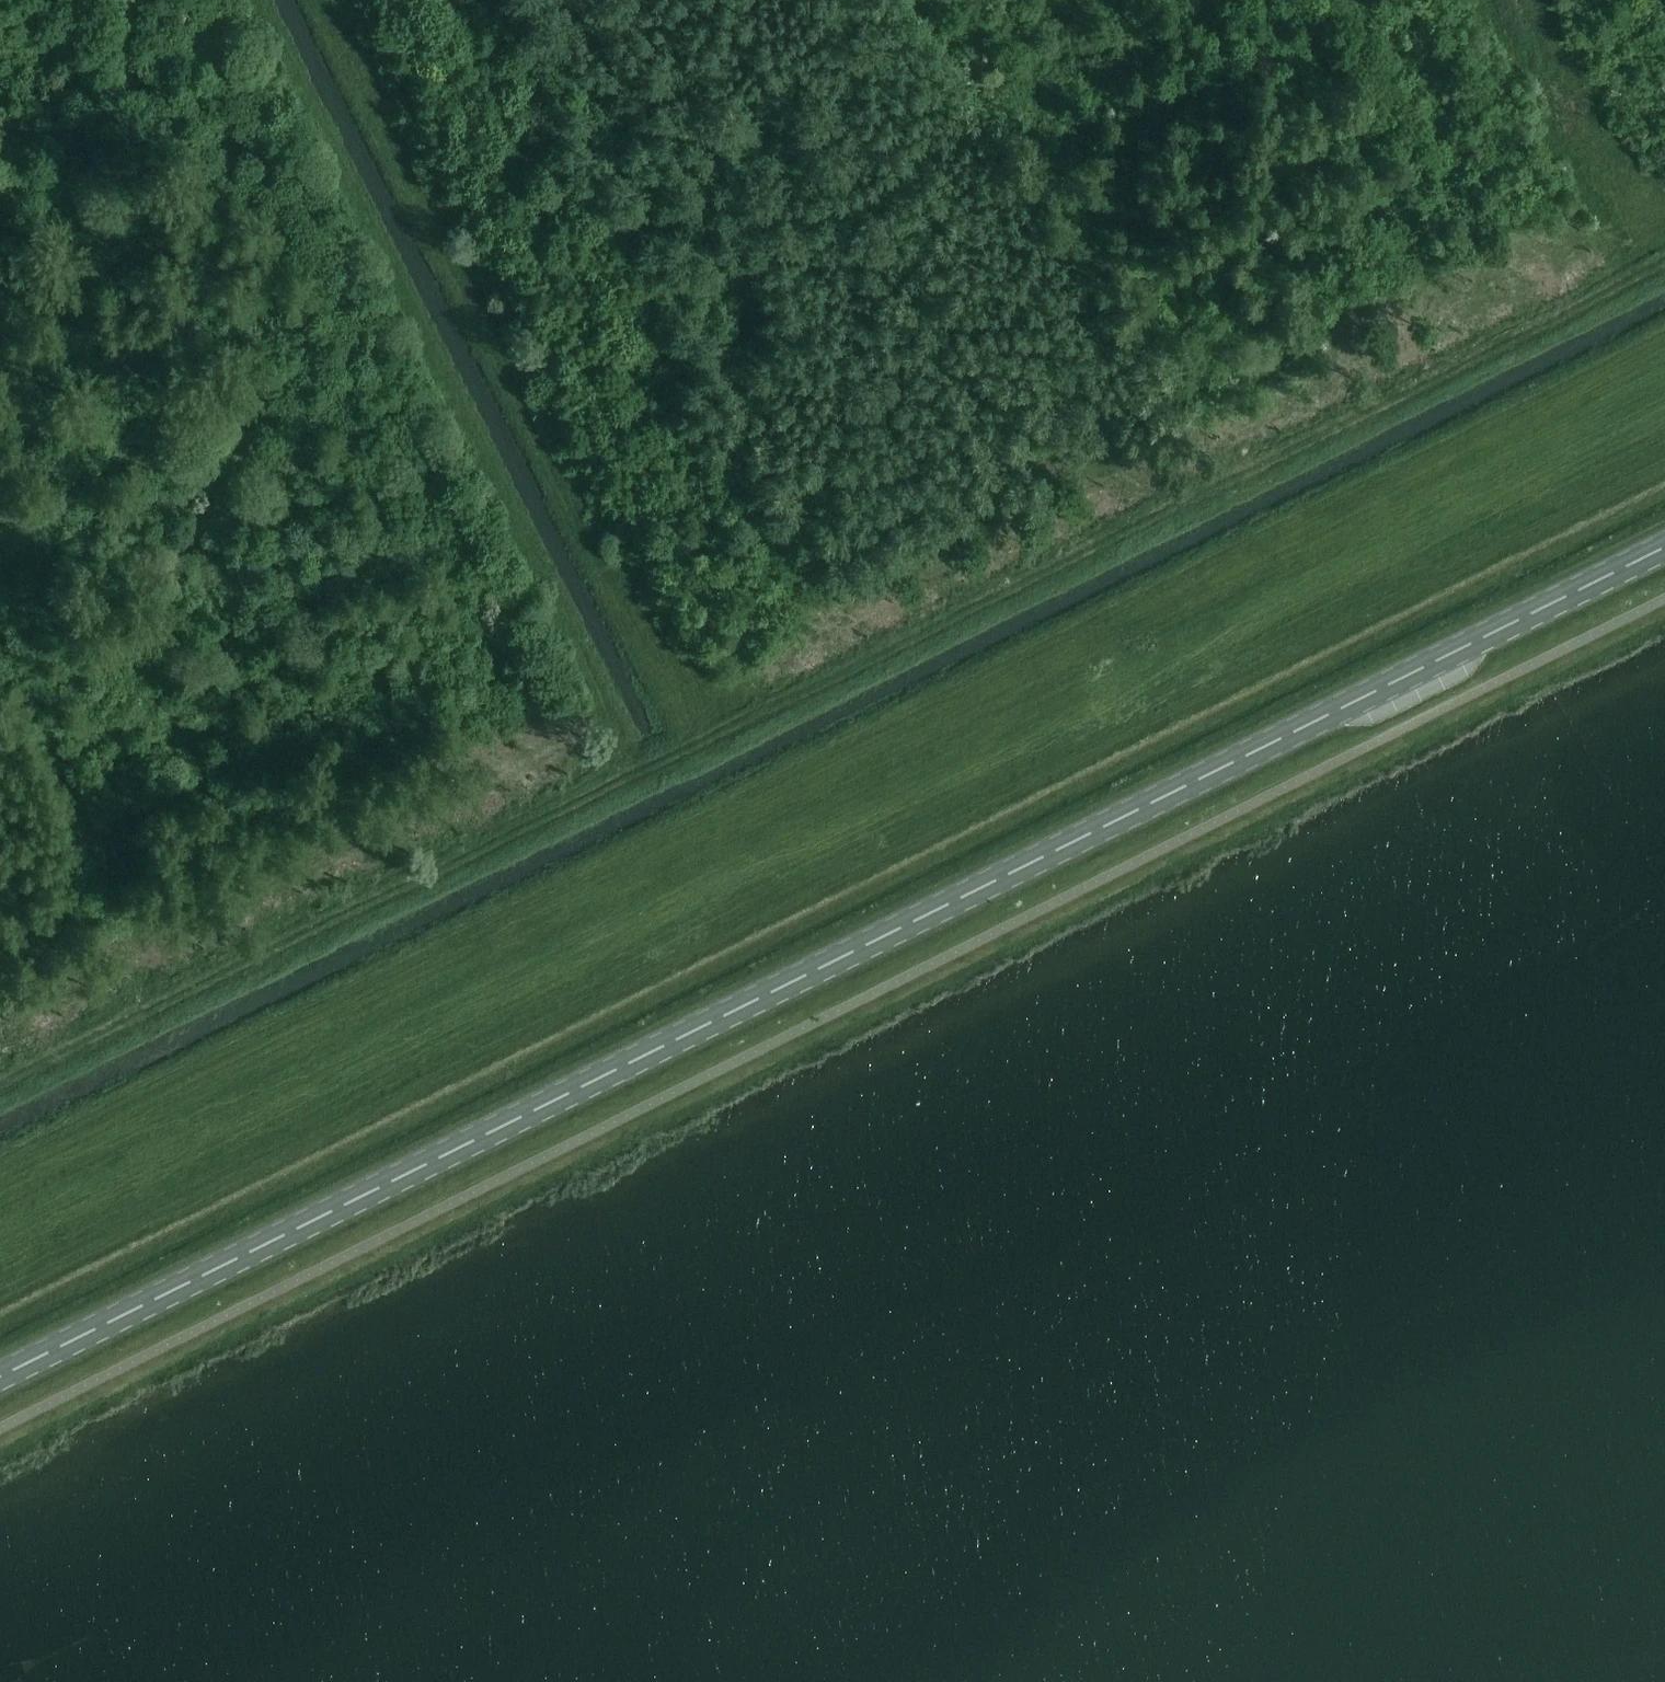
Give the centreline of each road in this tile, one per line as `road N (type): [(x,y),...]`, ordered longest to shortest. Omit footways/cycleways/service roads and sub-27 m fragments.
road 1 (primary): [(0,1390),(1664,562)]

